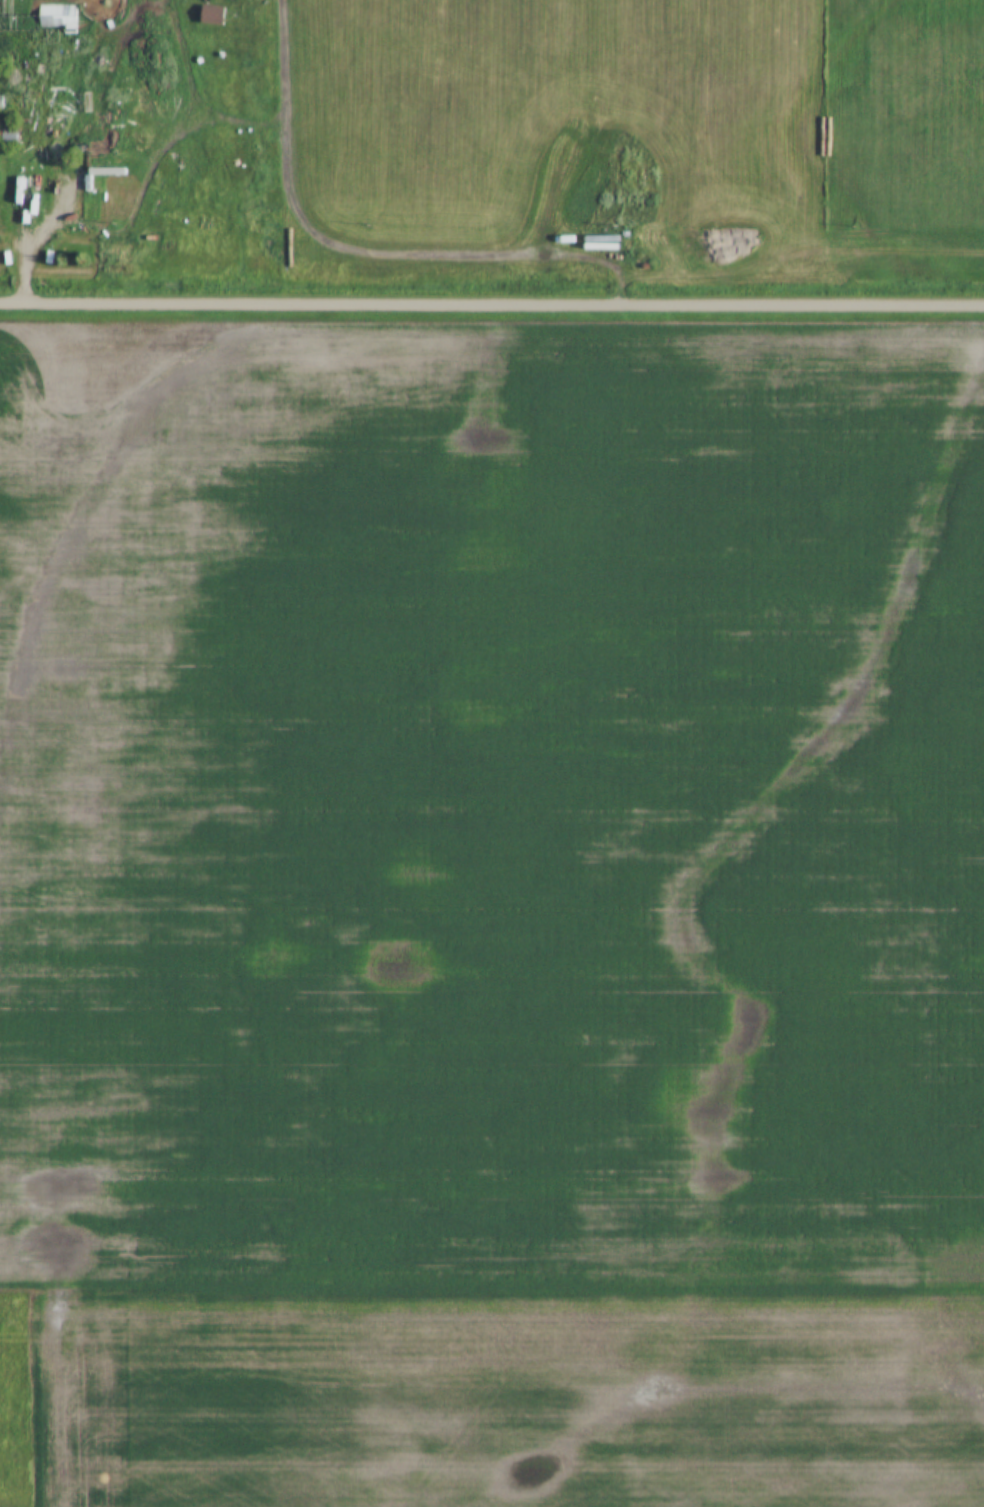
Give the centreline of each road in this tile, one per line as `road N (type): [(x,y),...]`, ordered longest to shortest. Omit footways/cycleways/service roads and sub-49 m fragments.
road 1 (residential): [(0,304),(983,306)]

